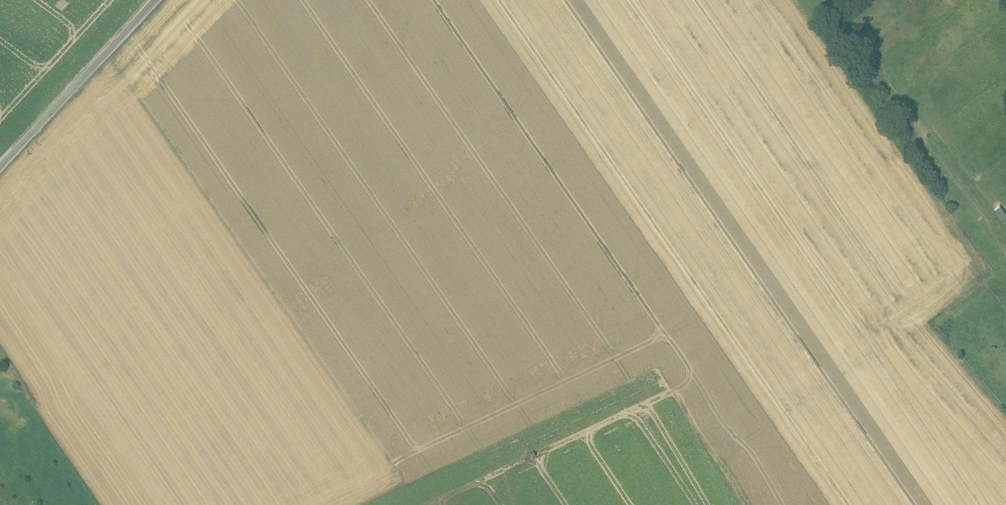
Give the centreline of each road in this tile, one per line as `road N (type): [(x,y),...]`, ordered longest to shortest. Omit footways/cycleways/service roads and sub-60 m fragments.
road 1 (unclassified): [(155,0),(0,167)]

